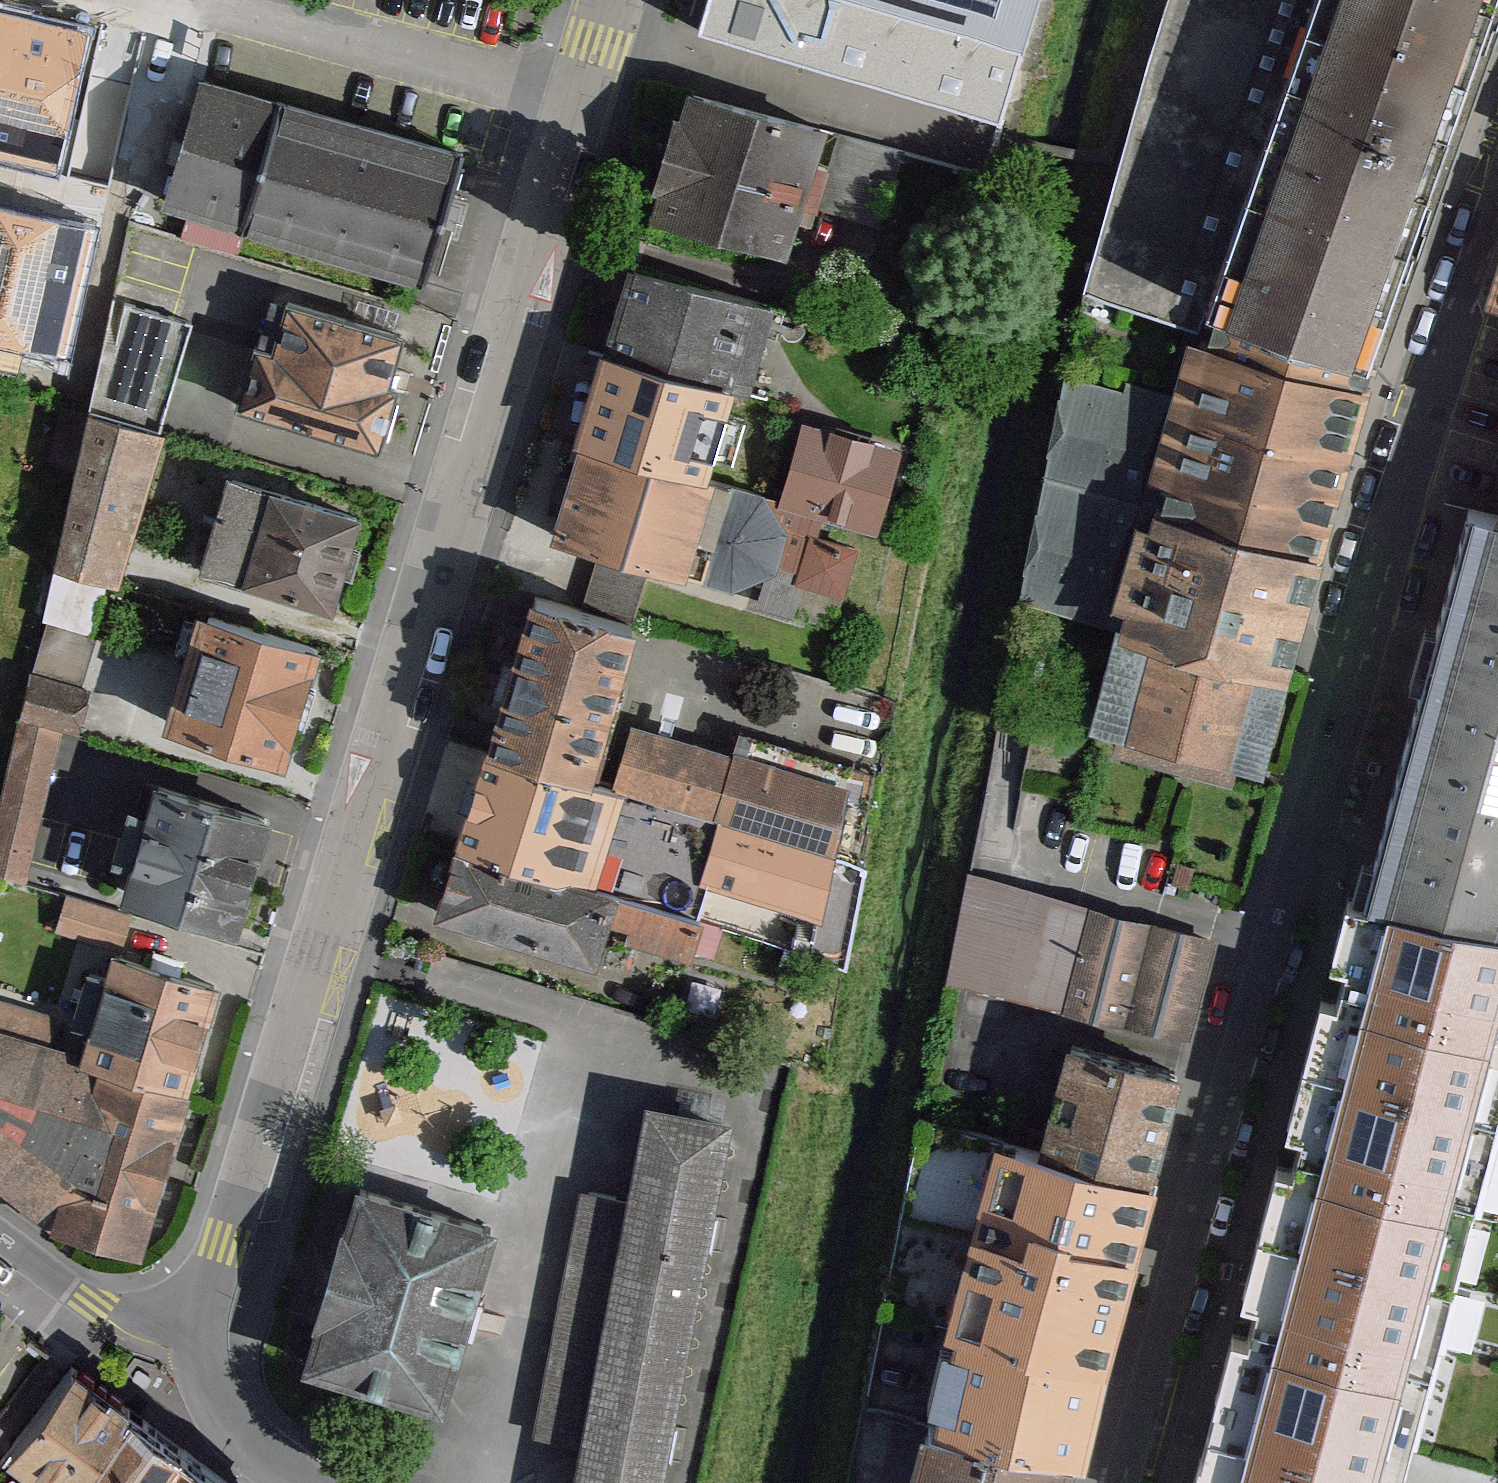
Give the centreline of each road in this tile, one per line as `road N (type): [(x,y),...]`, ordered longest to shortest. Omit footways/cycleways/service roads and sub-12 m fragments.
road 1 (unclassified): [(609,0),(207,1330)]
road 2 (unclassified): [(1497,201),(1413,448),(1124,1482)]
road 3 (residential): [(207,1330),(89,1302),(0,1238)]
road 4 (unclassified): [(207,1330),(210,1386),(224,1415),(302,1482)]

